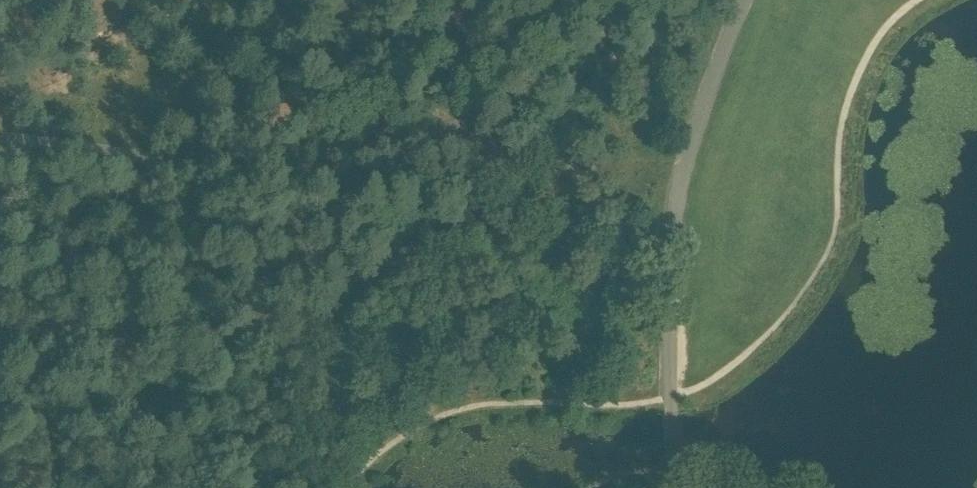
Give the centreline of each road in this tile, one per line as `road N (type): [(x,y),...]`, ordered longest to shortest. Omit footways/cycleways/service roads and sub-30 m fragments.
road 1 (unclassified): [(680,487),(666,308),(668,212),(743,0)]

